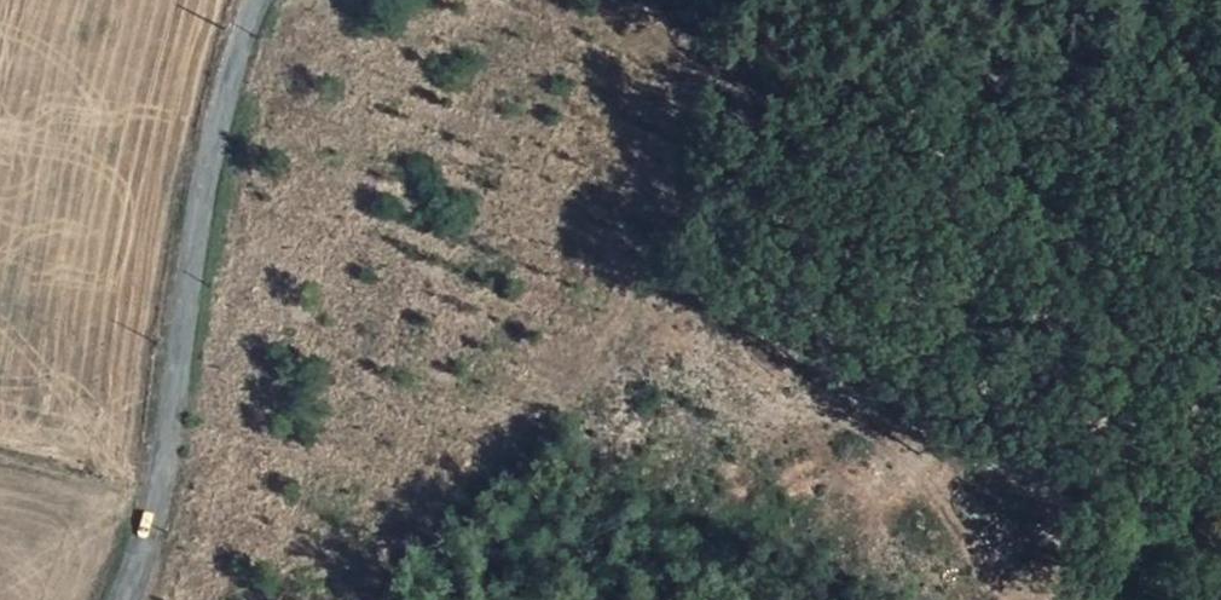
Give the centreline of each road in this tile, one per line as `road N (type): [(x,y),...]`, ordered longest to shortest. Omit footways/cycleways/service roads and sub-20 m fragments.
road 1 (unclassified): [(123,599),(148,536),(224,104),(256,0)]

